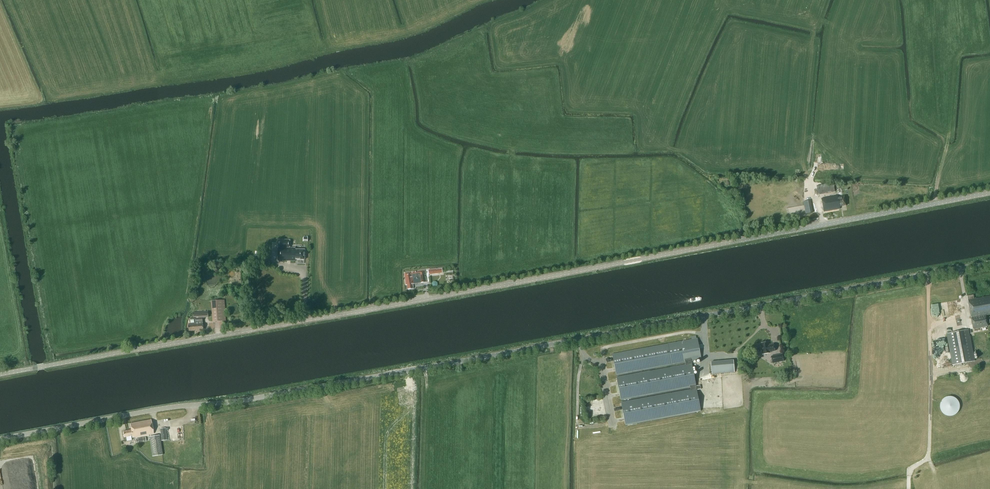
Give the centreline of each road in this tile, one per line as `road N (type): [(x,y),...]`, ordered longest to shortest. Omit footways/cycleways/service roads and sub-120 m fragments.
road 1 (tertiary): [(0,374),(989,193)]
road 2 (tertiary): [(0,439),(989,262)]

